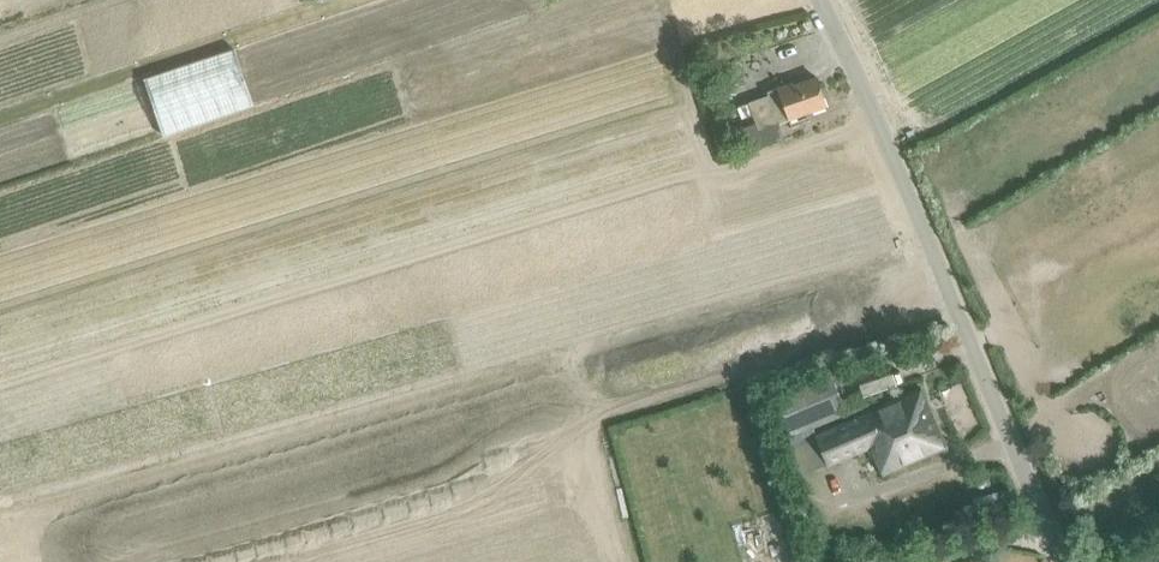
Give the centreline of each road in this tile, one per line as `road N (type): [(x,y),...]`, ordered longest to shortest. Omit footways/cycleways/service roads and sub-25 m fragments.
road 1 (unclassified): [(1066,561),(815,0)]

